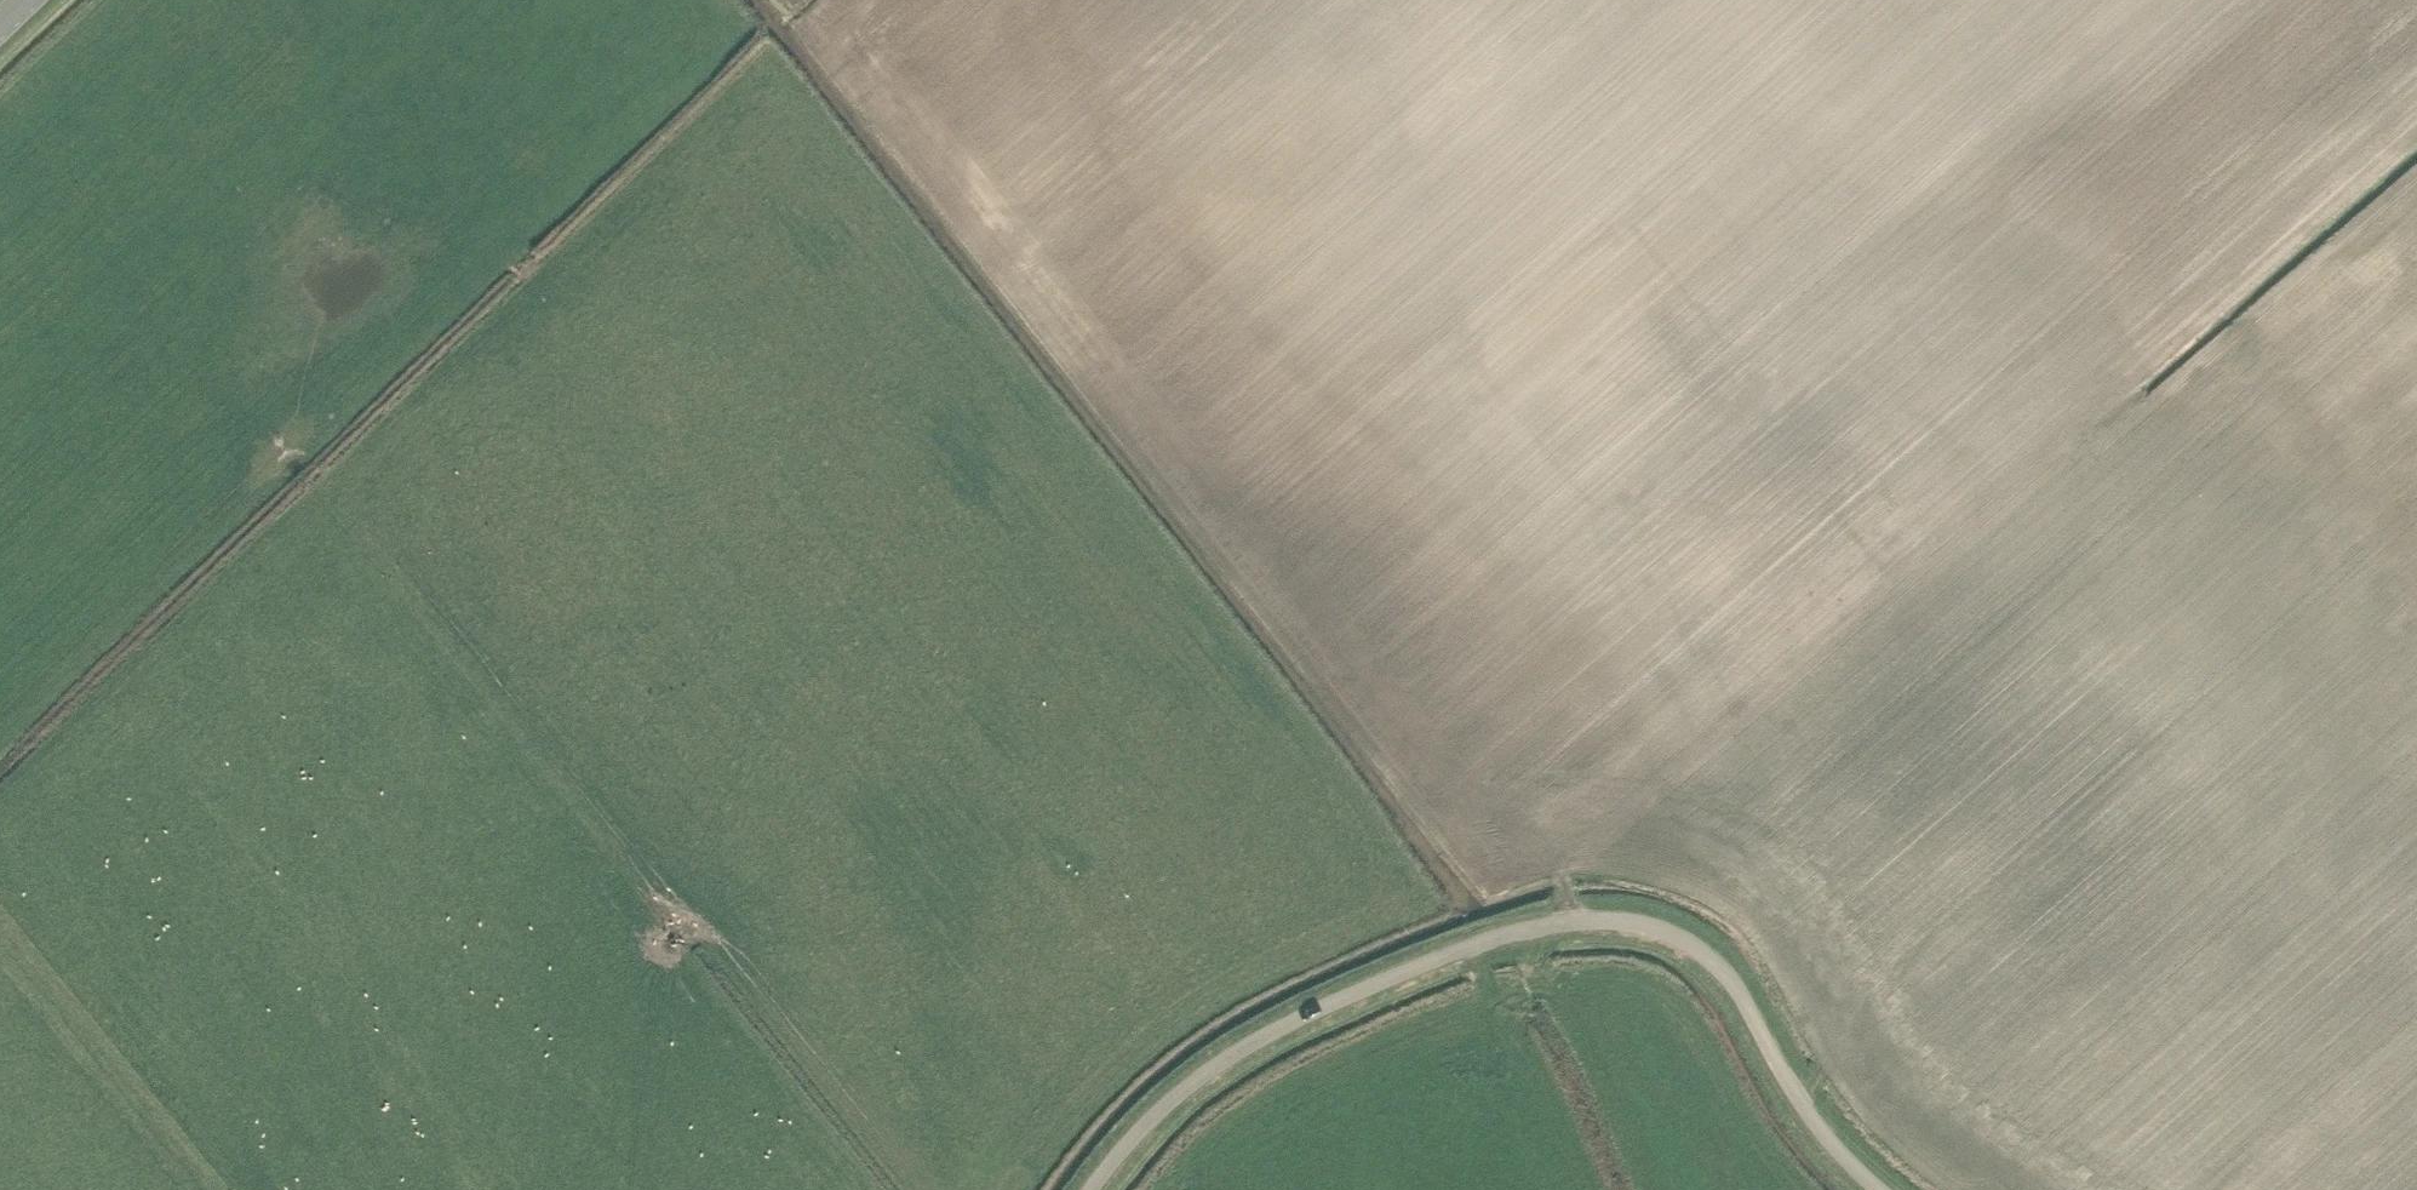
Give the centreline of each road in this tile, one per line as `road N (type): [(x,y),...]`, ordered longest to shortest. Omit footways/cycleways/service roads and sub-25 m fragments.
road 1 (unclassified): [(1093,1189),(1127,1141),(1208,1070),(1290,1022),(1374,980),(1562,919),(1652,922),(1702,953),(1799,1109),(1872,1189)]

